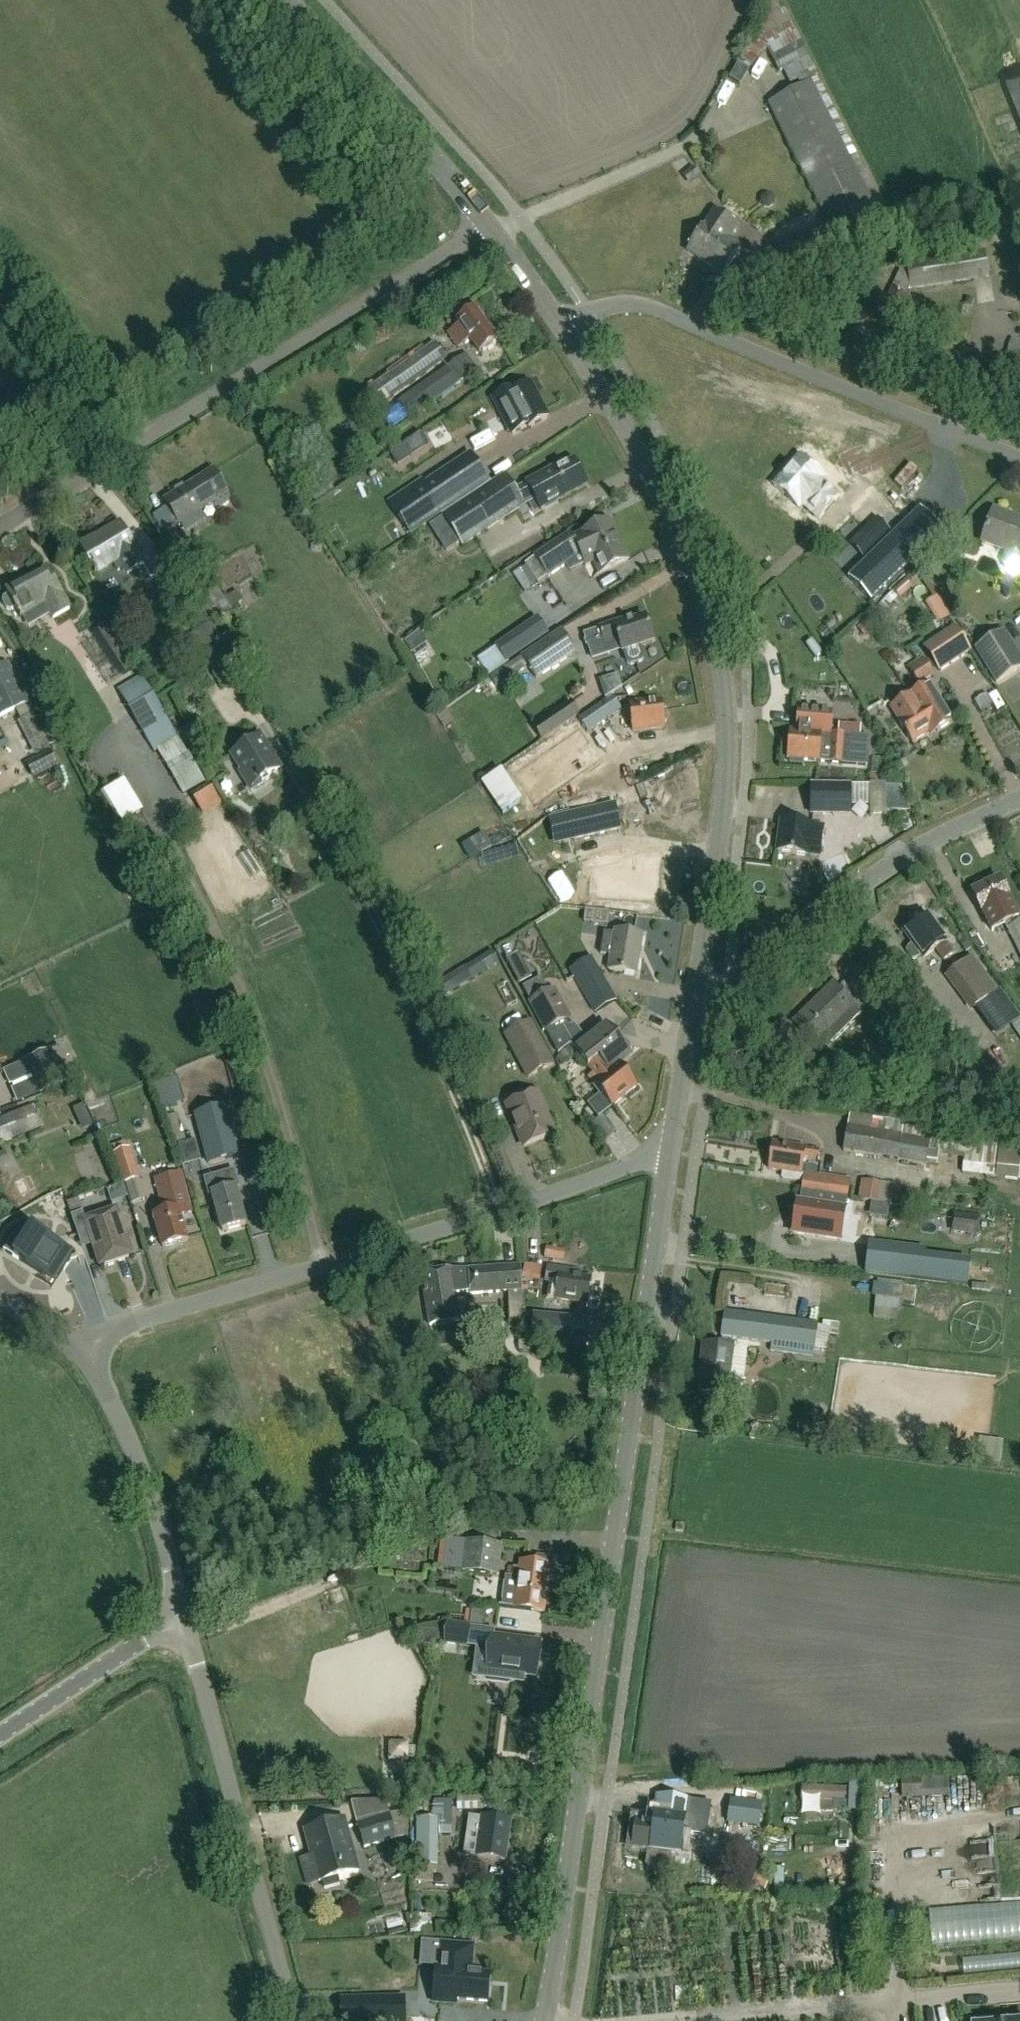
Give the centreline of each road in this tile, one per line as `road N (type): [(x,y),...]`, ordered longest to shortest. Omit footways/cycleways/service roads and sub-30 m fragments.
road 1 (tertiary): [(545,2020),(670,1155)]
road 2 (tertiary): [(694,1003),(724,796),(718,659),(689,559),(651,471),(561,330)]
road 3 (unclassified): [(77,1347),(144,1318),(670,1155)]
road 4 (unclassified): [(0,526),(487,225)]
road 5 (unclassified): [(1019,457),(629,307),(588,312),(561,330)]
road 6 (unclassified): [(295,2020),(182,1617)]
road 7 (tertiary): [(694,1003),(748,984),(845,896),(1019,797)]
road 8 (tertiary): [(487,225),(279,0)]
road 9 (unclassified): [(182,1617),(144,1480),(94,1366),(77,1347)]
road 10 (unclassified): [(0,1734),(182,1617)]
road 11 (tertiary): [(670,1155),(694,1003)]
road 12 (tertiary): [(561,330),(487,225)]

